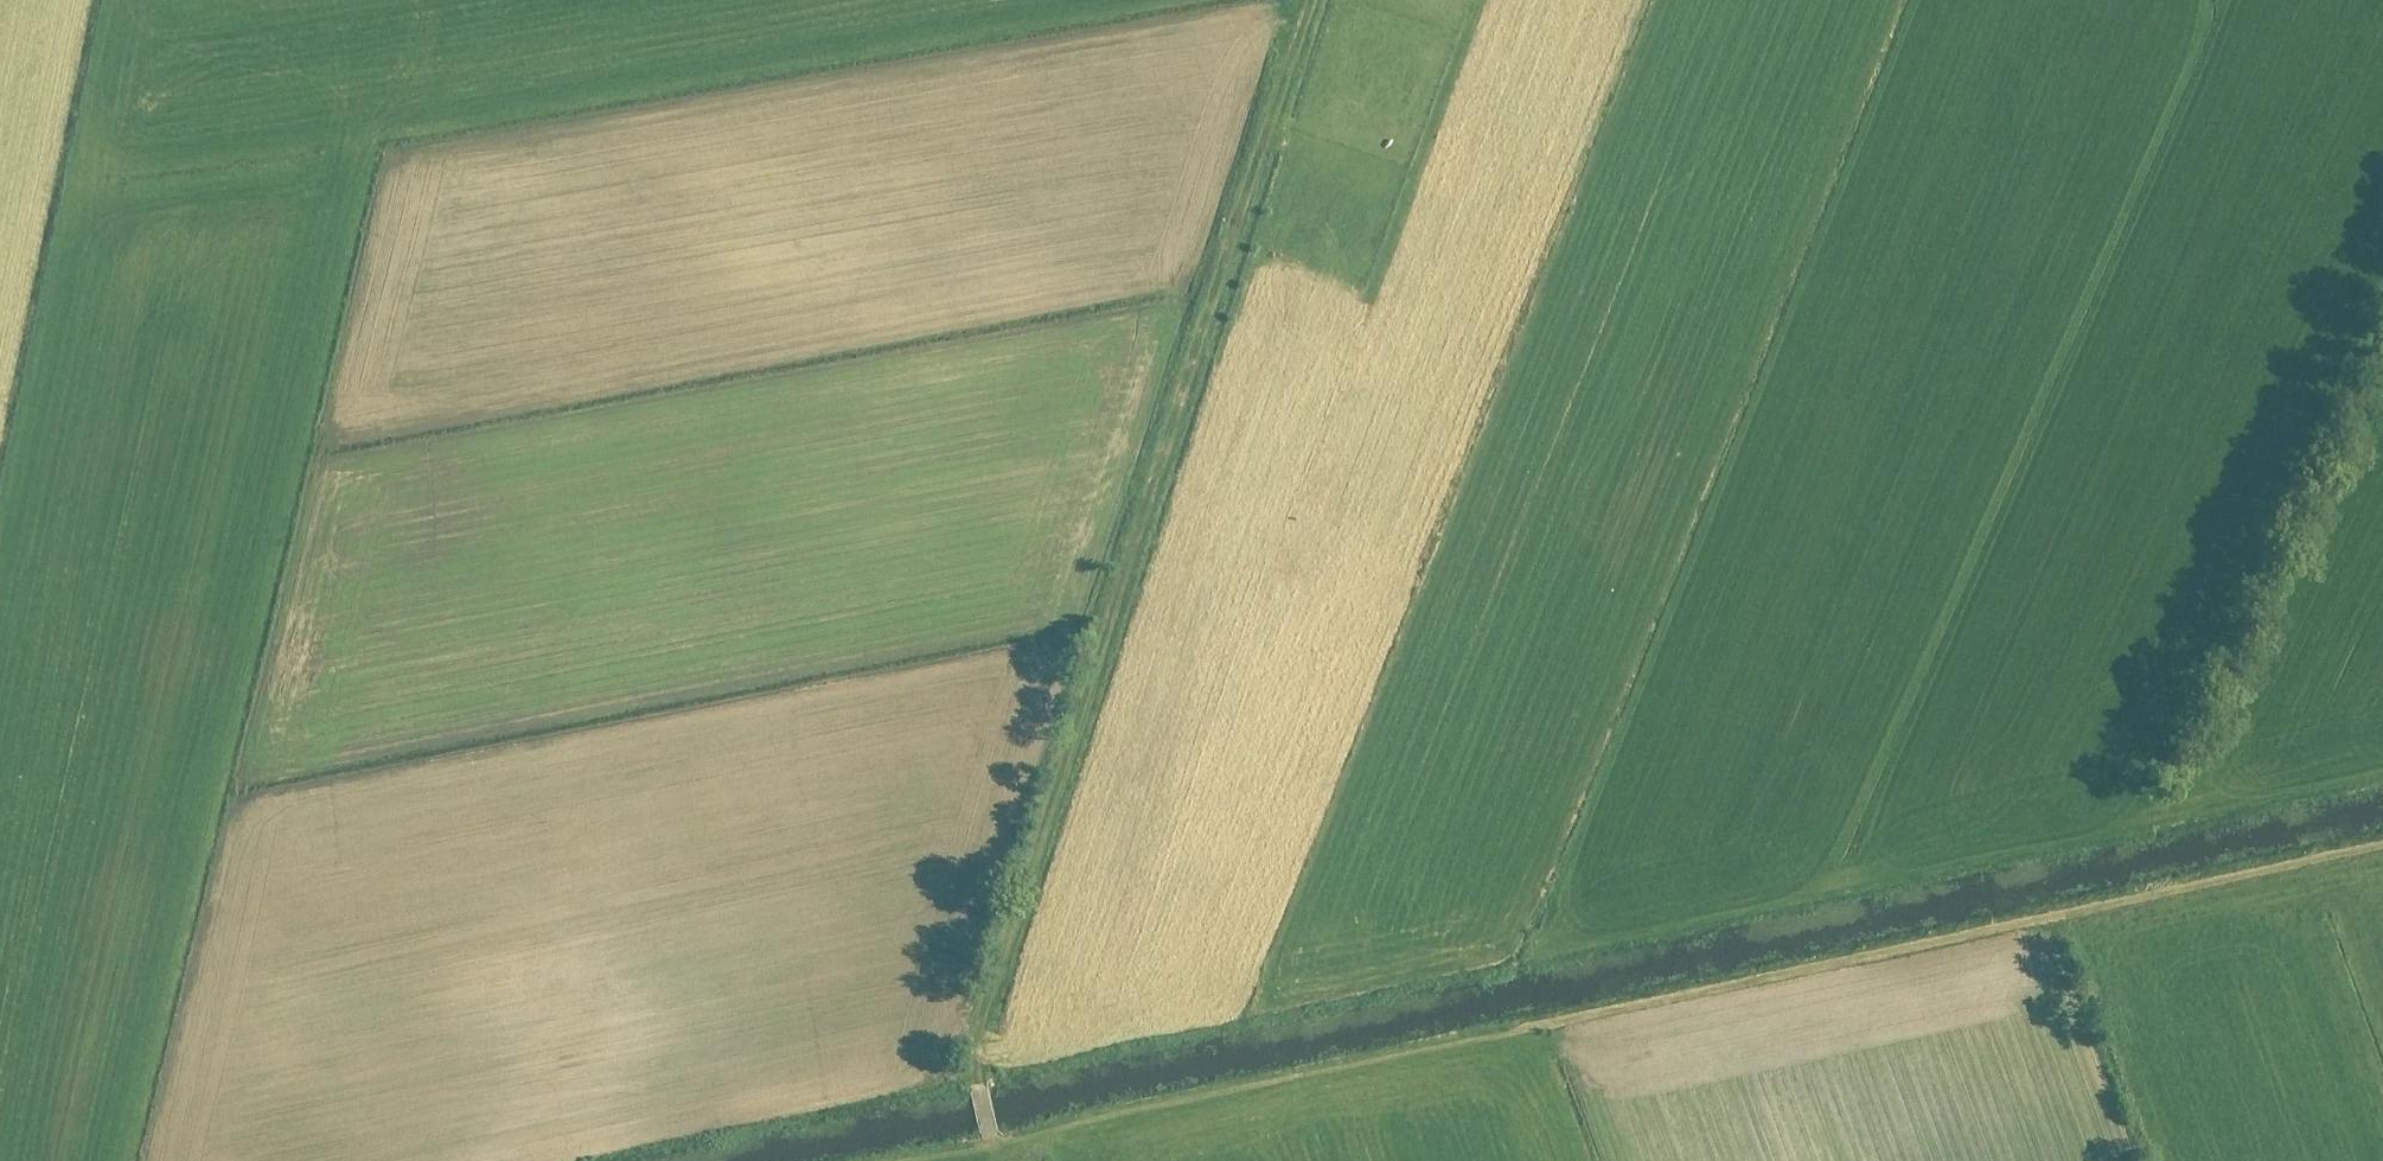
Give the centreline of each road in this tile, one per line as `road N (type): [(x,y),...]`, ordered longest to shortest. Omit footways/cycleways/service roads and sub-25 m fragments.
road 1 (track): [(2382,858),(949,1160)]

